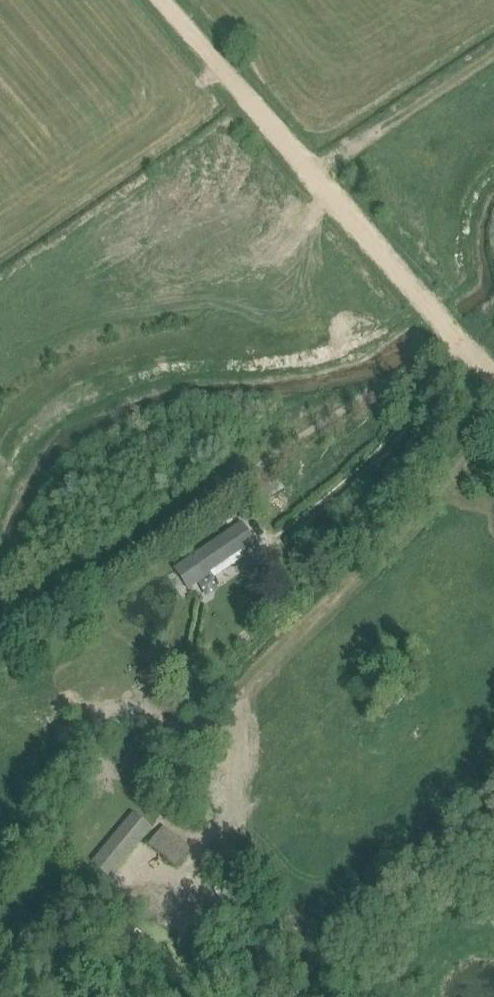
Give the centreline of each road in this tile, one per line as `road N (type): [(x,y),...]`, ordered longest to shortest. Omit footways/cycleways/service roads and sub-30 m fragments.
road 1 (track): [(315,165),(493,380)]
road 2 (track): [(172,0),(315,165)]

